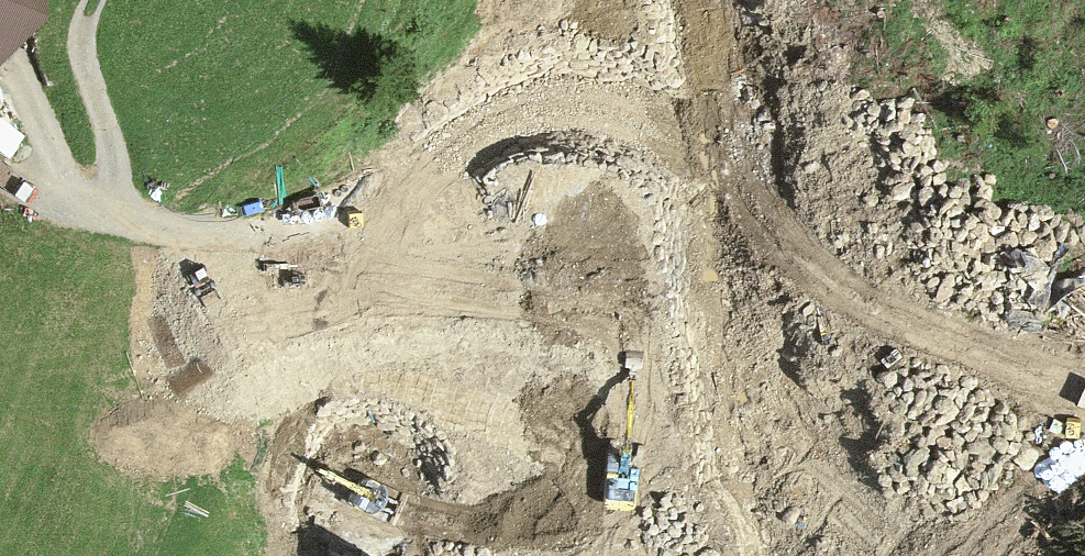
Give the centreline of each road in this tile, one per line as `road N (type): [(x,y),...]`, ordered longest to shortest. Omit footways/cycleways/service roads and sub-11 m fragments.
road 1 (track): [(973,323),(872,280),(665,139),(584,105),(505,122),(284,230),(193,229),(77,205)]
road 2 (track): [(476,555),(469,496),(423,382),(438,313),(469,264),(621,116)]
road 3 (track): [(136,222),(84,59),(94,0)]
road 4 (track): [(973,323),(1084,374)]

